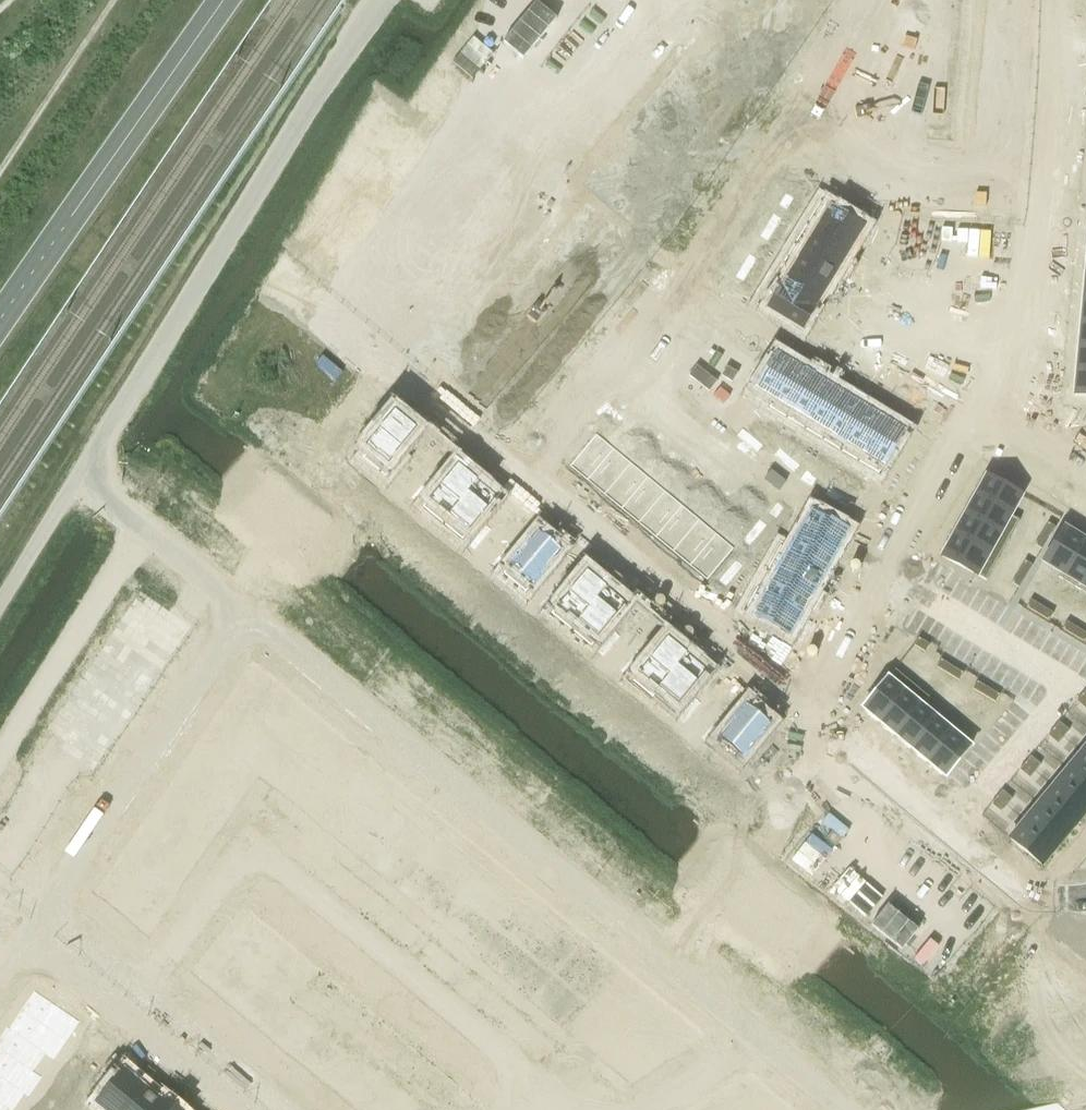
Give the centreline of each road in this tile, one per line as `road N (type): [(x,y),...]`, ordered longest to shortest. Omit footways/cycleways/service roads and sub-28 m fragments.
road 1 (residential): [(384,371),(833,734)]
road 2 (residential): [(243,605),(658,966)]
road 3 (residential): [(666,0),(518,161),(384,371)]
road 4 (residential): [(243,605),(22,938)]
road 5 (track): [(182,271),(0,557)]
road 6 (residential): [(833,734),(1018,894),(1085,900)]
road 7 (residential): [(658,966),(833,734)]
road 8 (residential): [(384,371),(317,468),(243,605)]
road 9 (residential): [(219,1109),(22,938)]
road 10 (residential): [(658,966),(826,1090),(837,1109)]
road 11 (track): [(83,463),(123,508),(243,605)]

